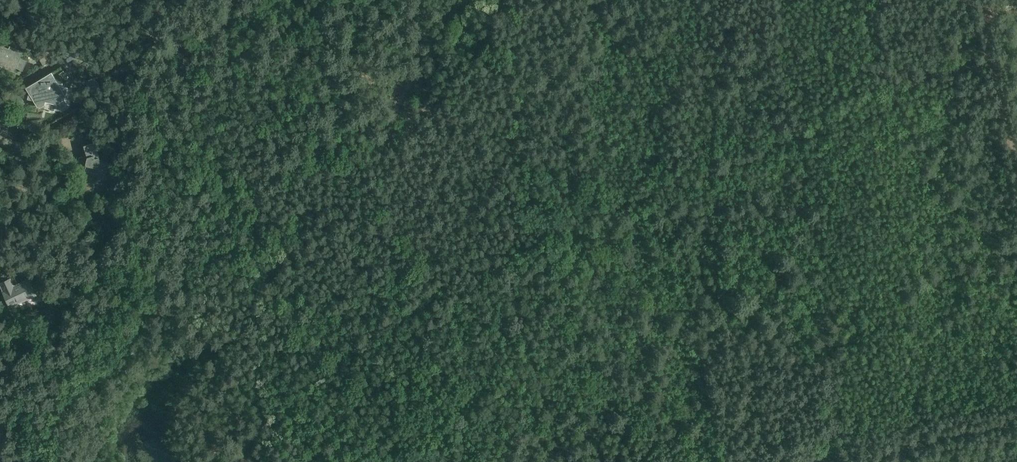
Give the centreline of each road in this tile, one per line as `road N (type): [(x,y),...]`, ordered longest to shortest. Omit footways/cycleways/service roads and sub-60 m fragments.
road 1 (residential): [(0,235),(34,203),(16,110)]

